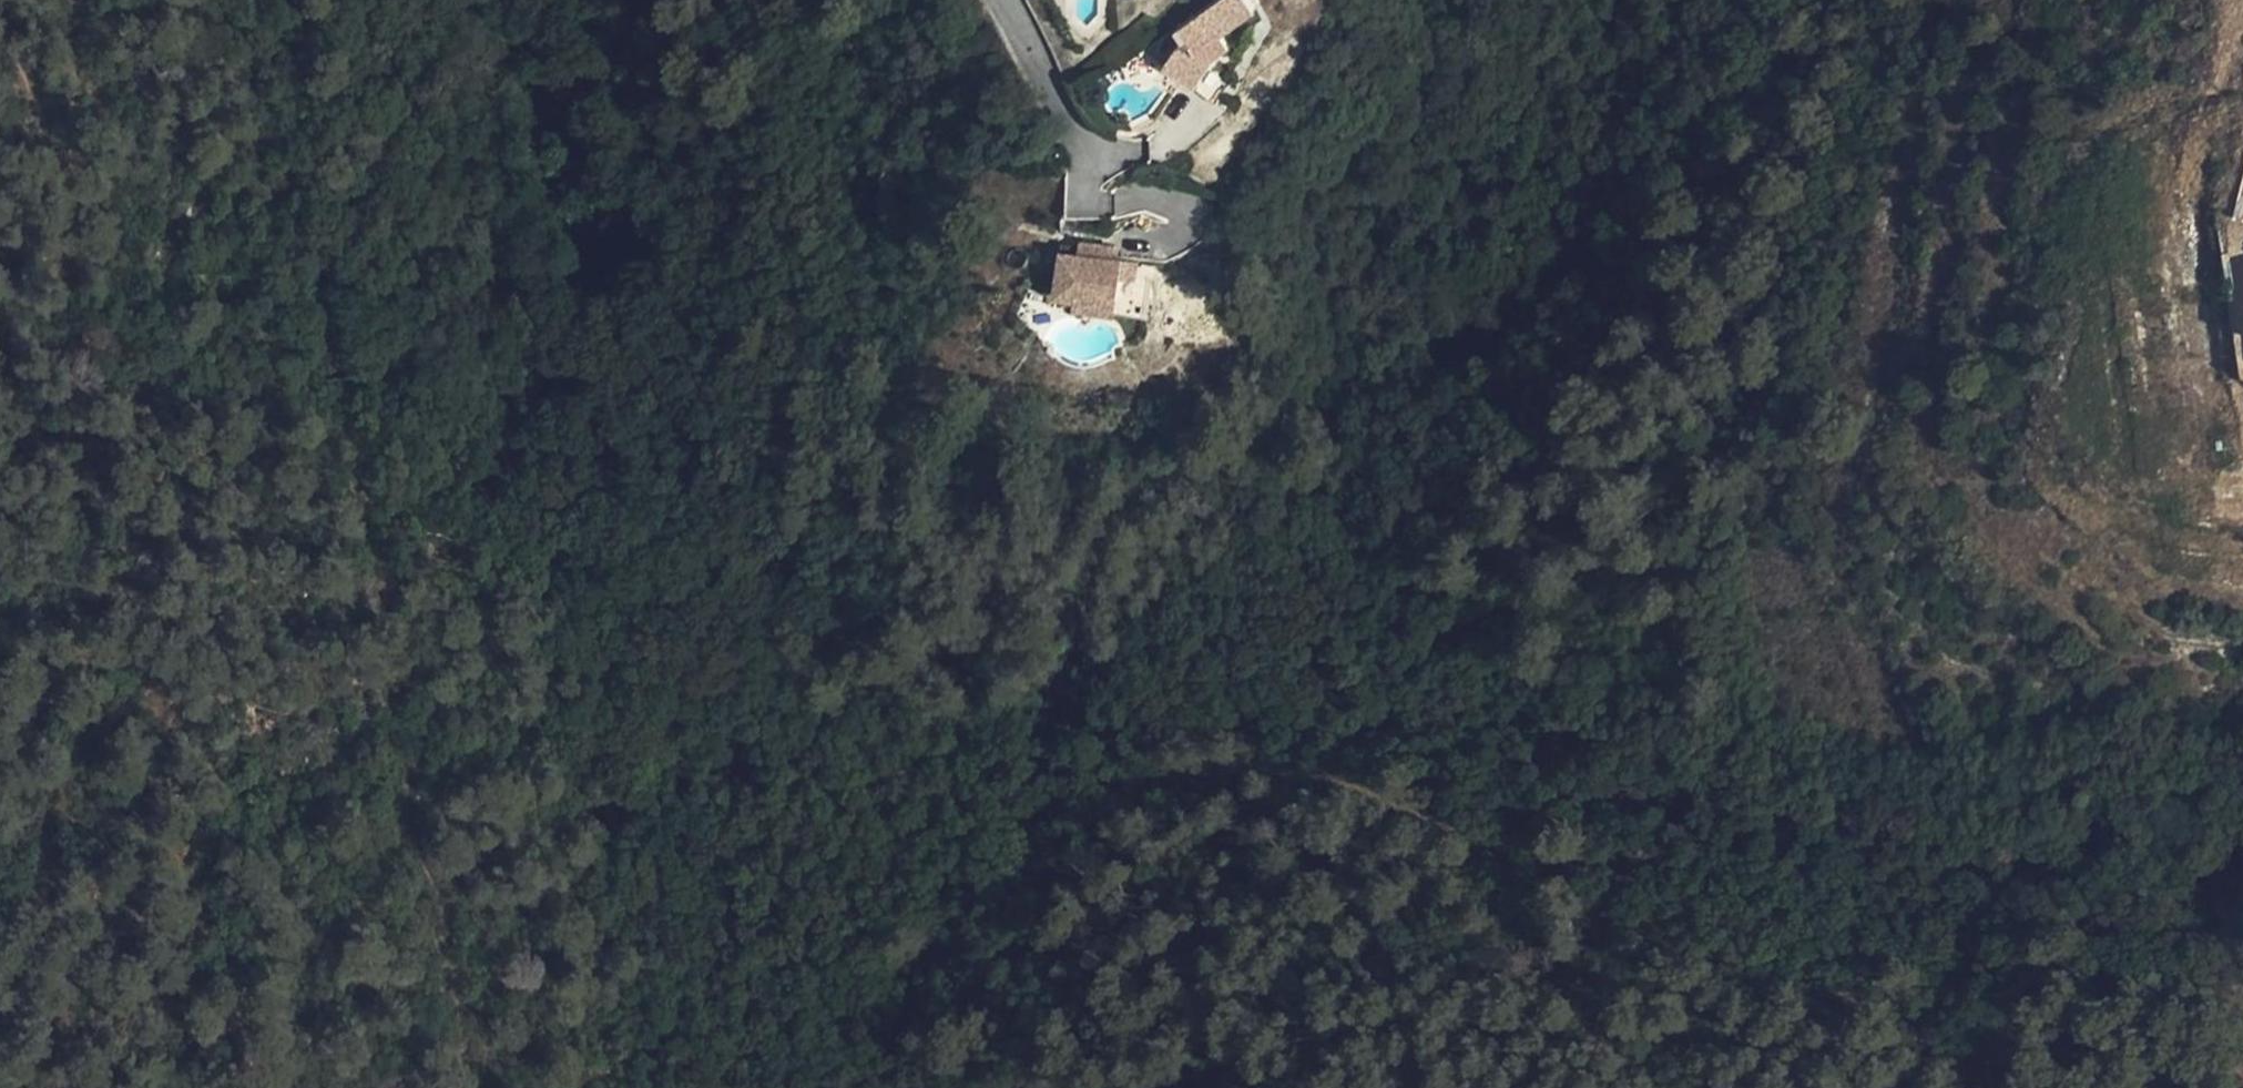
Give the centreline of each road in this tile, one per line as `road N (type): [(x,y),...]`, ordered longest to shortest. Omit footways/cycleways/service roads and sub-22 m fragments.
road 1 (residential): [(1005,0),(1096,163)]

